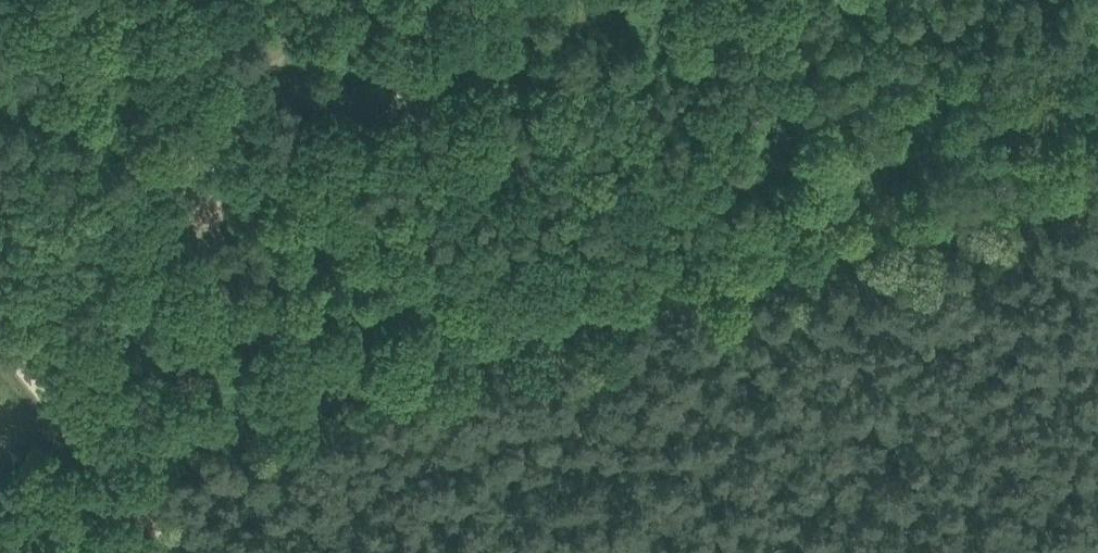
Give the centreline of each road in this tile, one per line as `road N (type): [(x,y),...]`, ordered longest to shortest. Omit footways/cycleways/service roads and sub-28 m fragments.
road 1 (track): [(1097,184),(114,463)]
road 2 (track): [(190,552),(0,329)]

